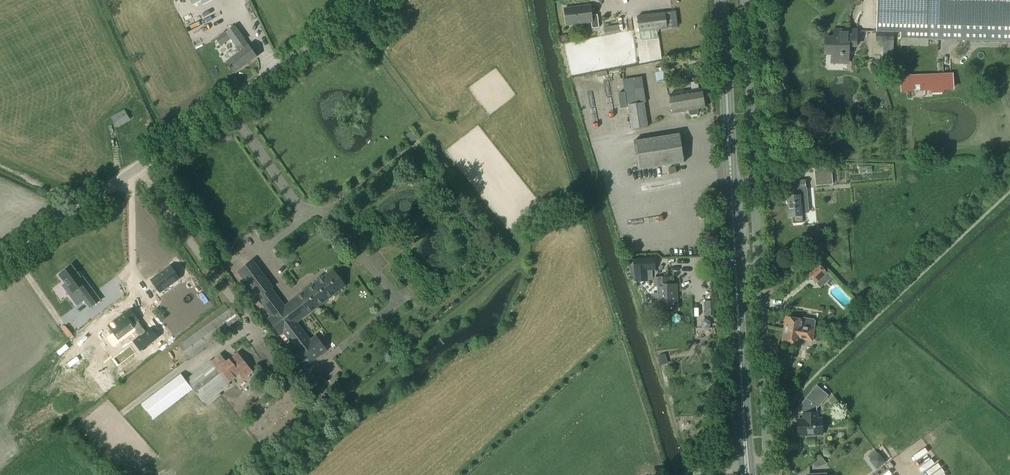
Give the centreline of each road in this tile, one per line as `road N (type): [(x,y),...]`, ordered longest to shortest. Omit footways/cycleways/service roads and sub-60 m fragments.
road 1 (unclassified): [(768,474),(745,0)]
road 2 (primary): [(744,474),(722,0)]
road 3 (unclassified): [(0,266),(375,0)]

